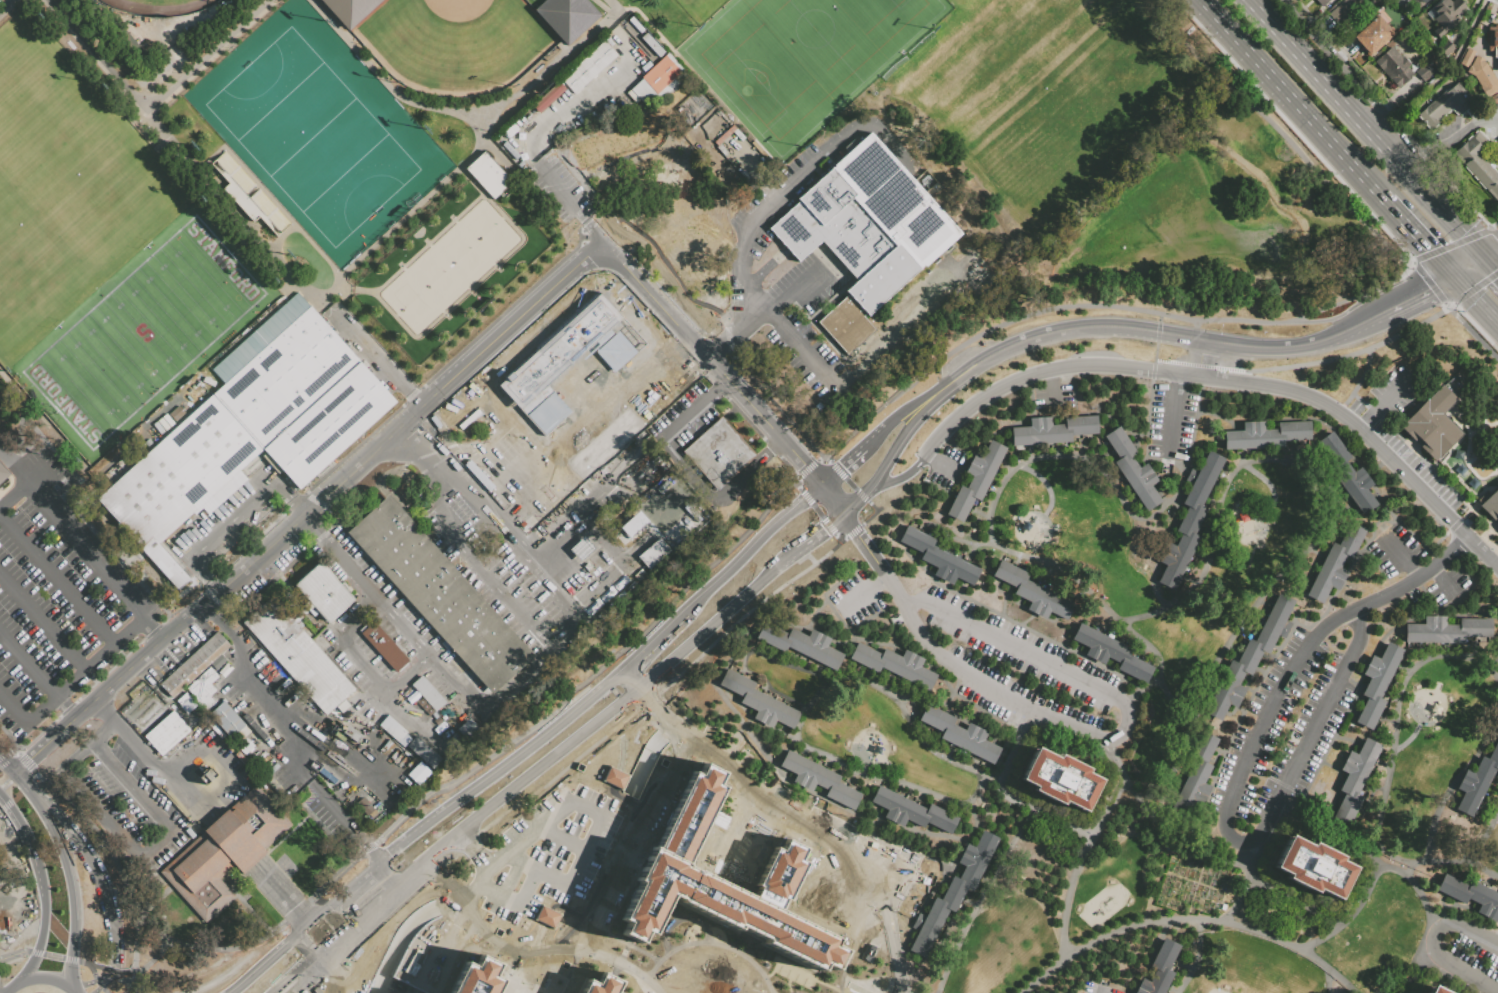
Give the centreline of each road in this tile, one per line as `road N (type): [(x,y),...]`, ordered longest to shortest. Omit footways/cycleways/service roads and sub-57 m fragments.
road 1 (residential): [(14,776),(311,518),(607,240)]
road 2 (residential): [(1201,377),(1296,391),(1341,412),(1497,564)]
road 3 (residential): [(903,865),(777,800),(745,769),(680,731)]
road 4 (residential): [(926,454),(966,412),(1020,380),(1084,365),(1157,372)]
road 5 (tertiary): [(978,365),(1035,338),(1103,326),(1208,340)]
road 6 (residential): [(700,348),(823,486)]
road 7 (tertiary): [(636,689),(772,569)]
road 8 (tertiary): [(619,670),(480,782)]
road 9 (primary): [(1371,131),(1252,0)]
road 10 (tertiary): [(823,486),(696,600)]
road 11 (tertiary): [(867,491),(908,429),(978,365)]
road 12 (tertiary): [(74,909),(52,829),(0,762)]
road 13 (tertiary): [(515,787),(636,689)]
road 14 (tertiary): [(395,880),(515,787)]
road 15 (tertiary): [(1208,340),(1277,347),(1350,328)]
road 16 (primary): [(1463,232),(1371,131)]
road 17 (primary): [(1202,0),(1292,98)]
road 18 (tertiary): [(0,799),(34,855),(43,920)]
road 19 (tertiary): [(480,782),(378,859)]
road 20 (primary): [(1292,98),(1376,189)]

